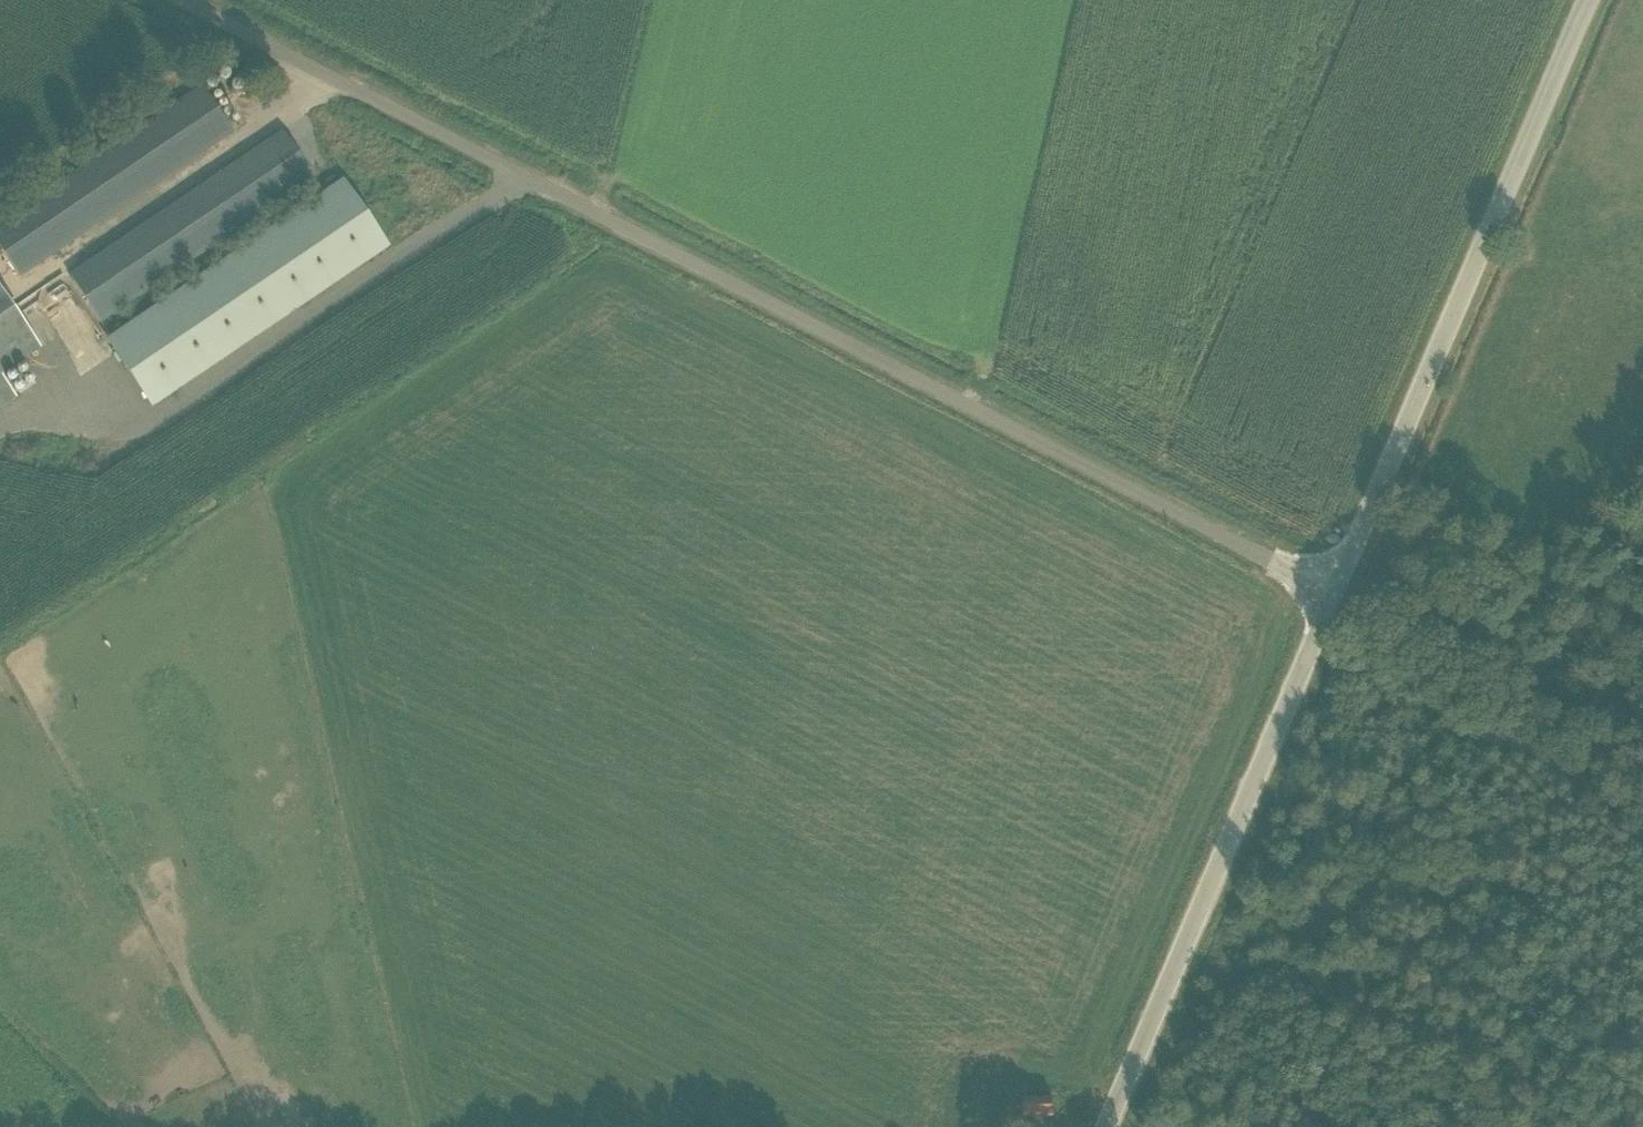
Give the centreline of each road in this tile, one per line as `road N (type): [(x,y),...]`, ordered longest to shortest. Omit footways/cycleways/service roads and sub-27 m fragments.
road 1 (unclassified): [(1330,596),(183,0)]
road 2 (tertiary): [(1330,596),(1586,0)]
road 3 (tertiary): [(1103,1126),(1330,596)]

